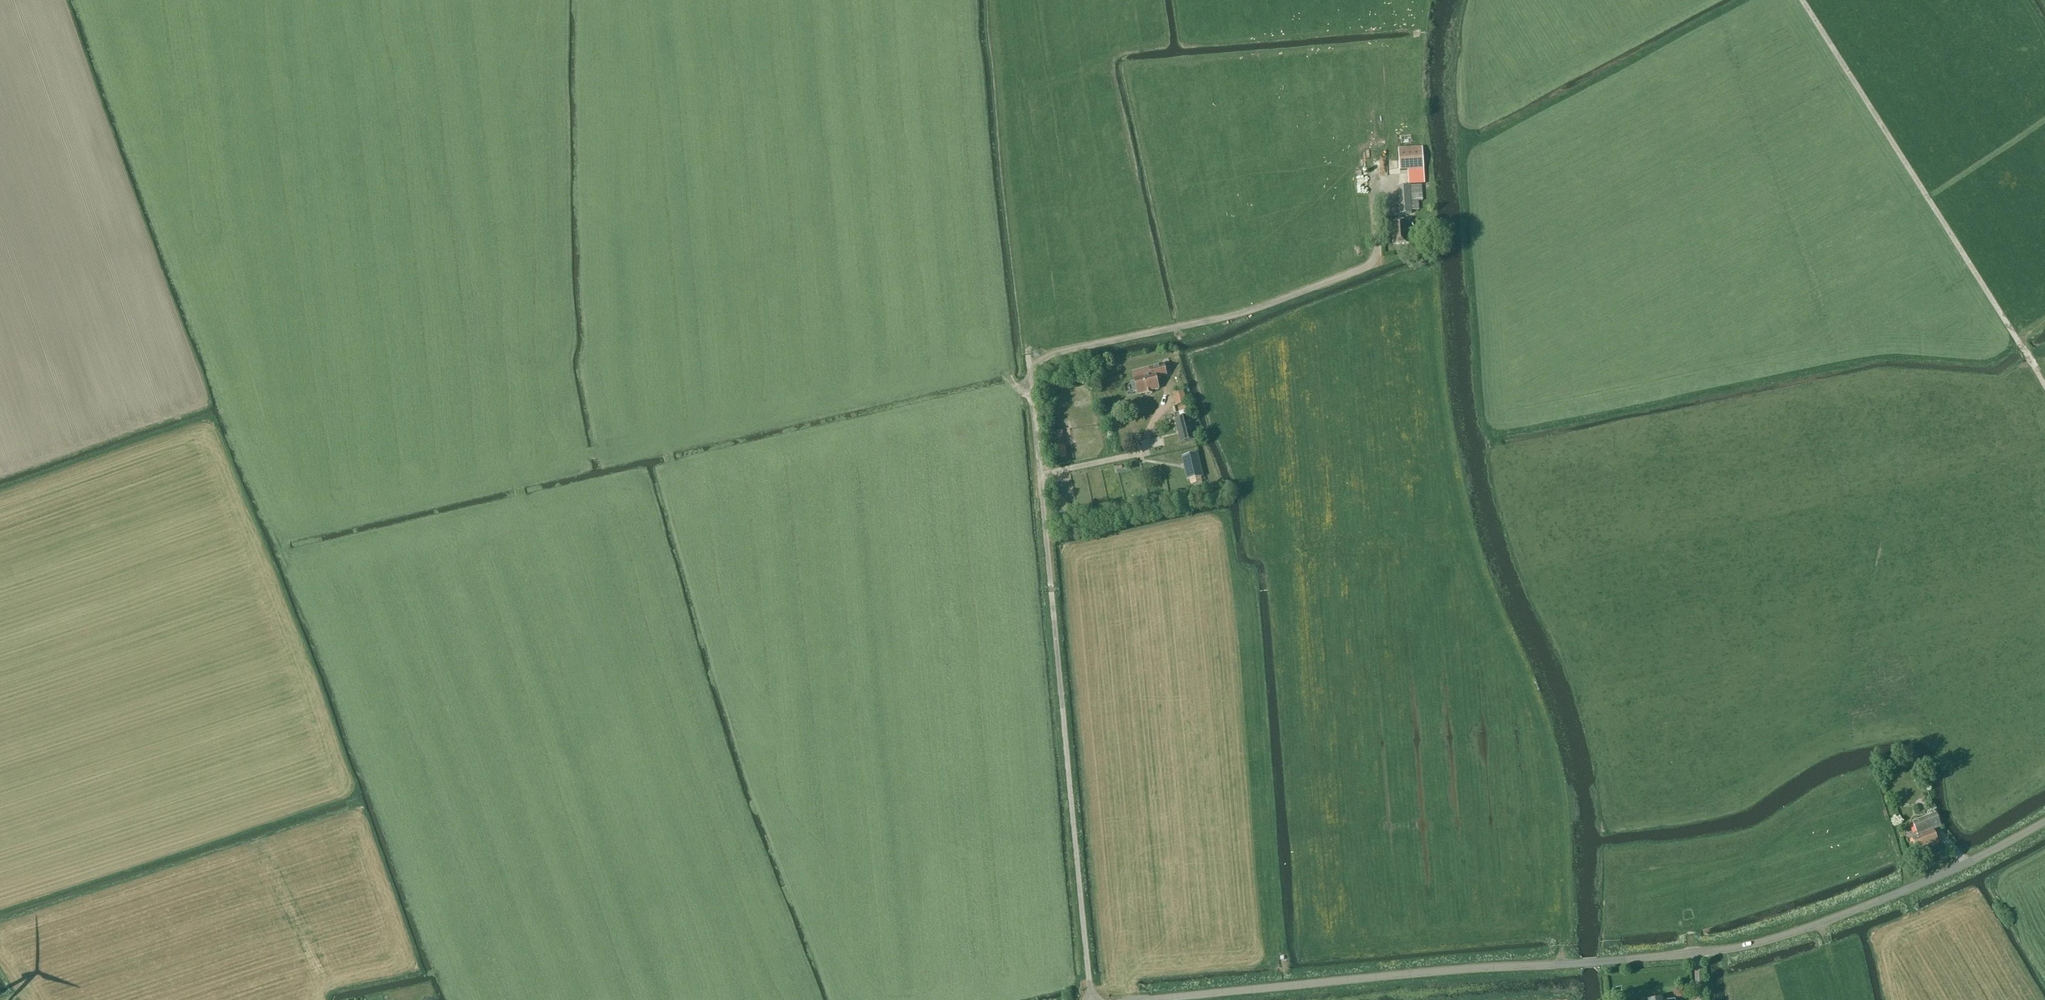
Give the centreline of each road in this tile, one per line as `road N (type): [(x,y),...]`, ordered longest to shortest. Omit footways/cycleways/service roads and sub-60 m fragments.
road 1 (unclassified): [(1129,999),(1748,947),(1937,878),(2044,822)]

